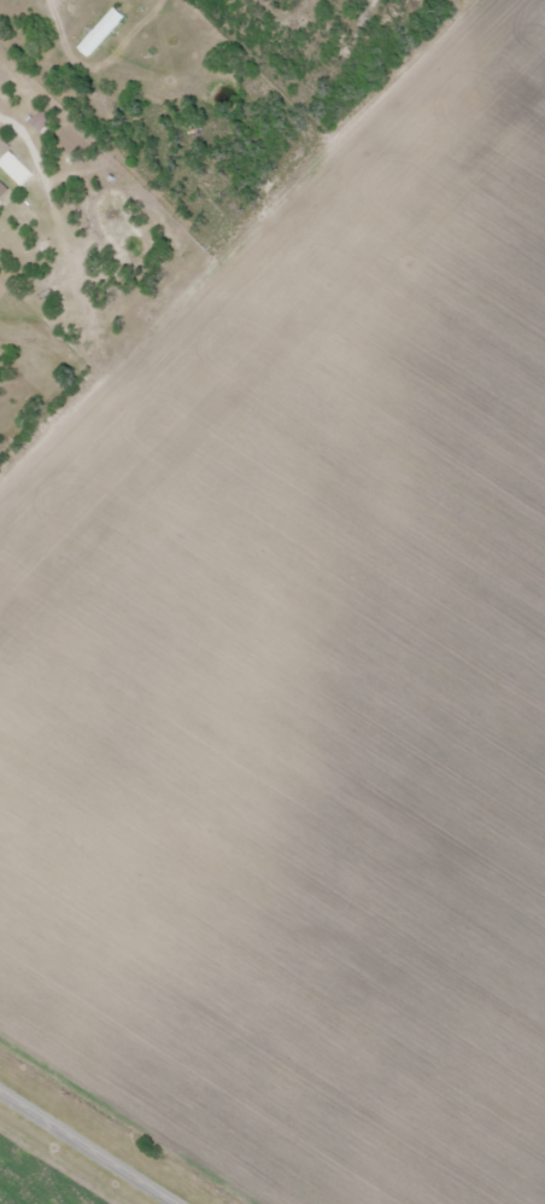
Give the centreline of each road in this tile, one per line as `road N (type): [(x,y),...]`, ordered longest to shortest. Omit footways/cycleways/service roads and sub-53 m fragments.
road 1 (tertiary): [(196,1203),(0,1079)]

